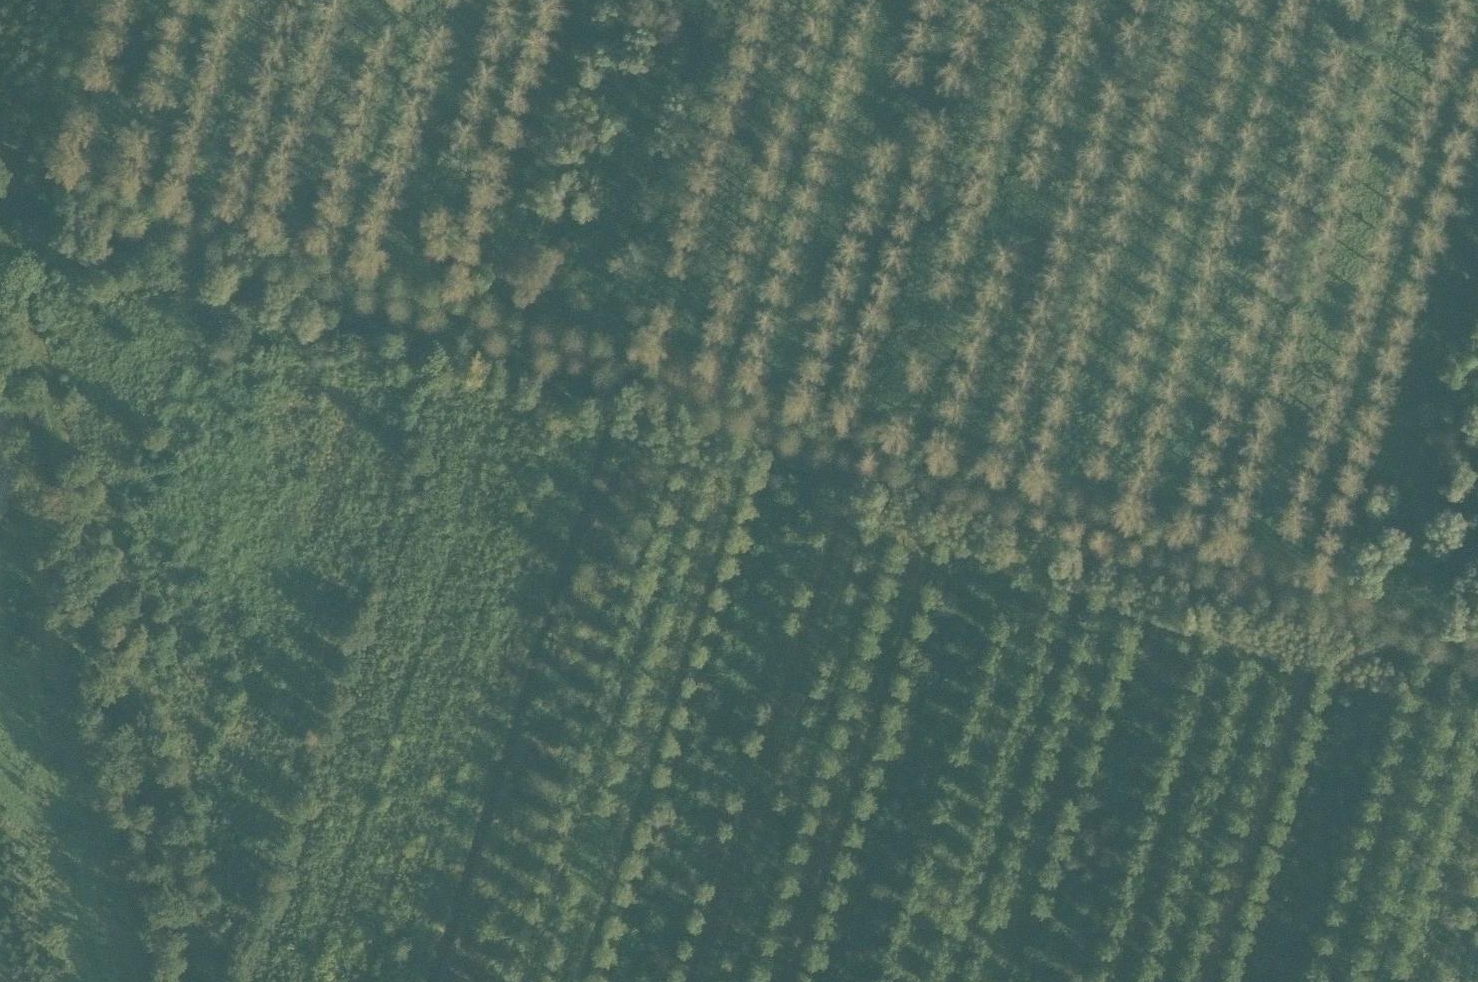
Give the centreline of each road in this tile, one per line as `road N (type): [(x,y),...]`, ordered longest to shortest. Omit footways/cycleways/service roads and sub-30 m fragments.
road 1 (track): [(21,185),(86,171),(1477,626)]
road 2 (track): [(216,981),(8,228),(21,185),(0,157)]

